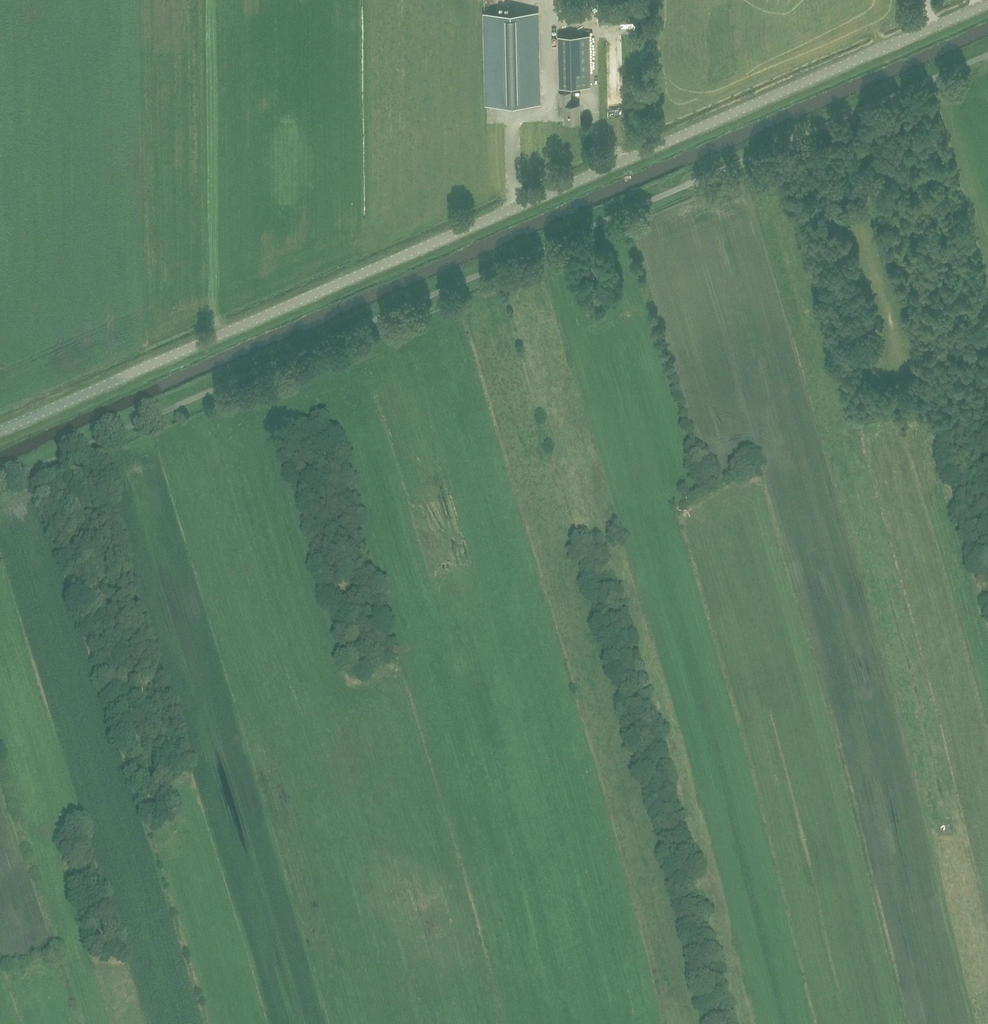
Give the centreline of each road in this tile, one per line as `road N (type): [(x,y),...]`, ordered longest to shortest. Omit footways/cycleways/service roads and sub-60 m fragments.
road 1 (unclassified): [(0,483),(987,54)]
road 2 (unclassified): [(0,431),(987,3)]

